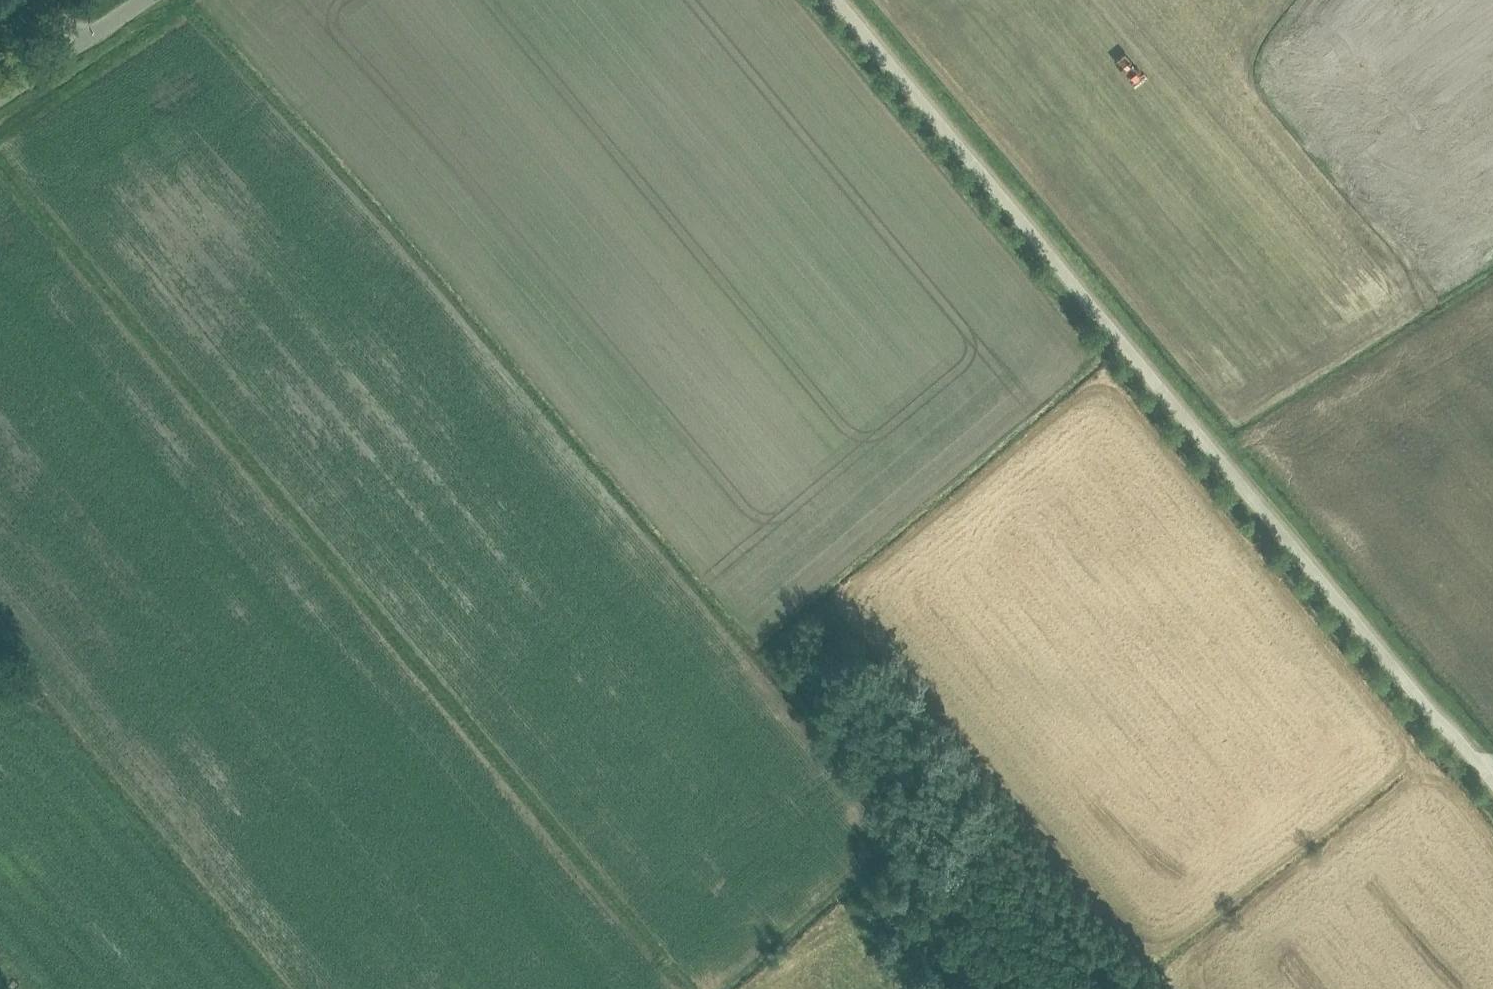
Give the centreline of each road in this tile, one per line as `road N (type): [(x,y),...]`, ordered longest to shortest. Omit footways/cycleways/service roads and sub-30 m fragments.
road 1 (unclassified): [(1492,786),(832,0)]

